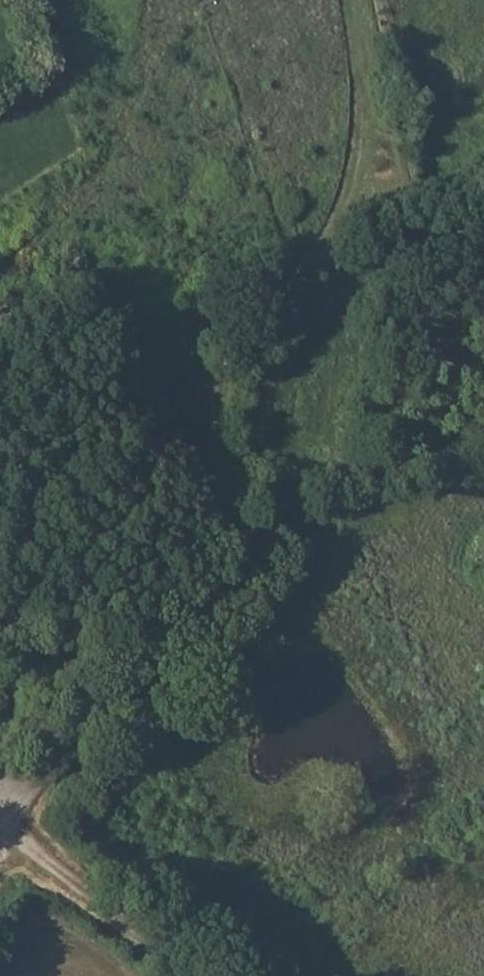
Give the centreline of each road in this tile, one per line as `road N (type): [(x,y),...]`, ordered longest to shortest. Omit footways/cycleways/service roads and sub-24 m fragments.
road 1 (track): [(277,546),(216,704),(0,827)]
road 2 (track): [(0,852),(187,975)]

